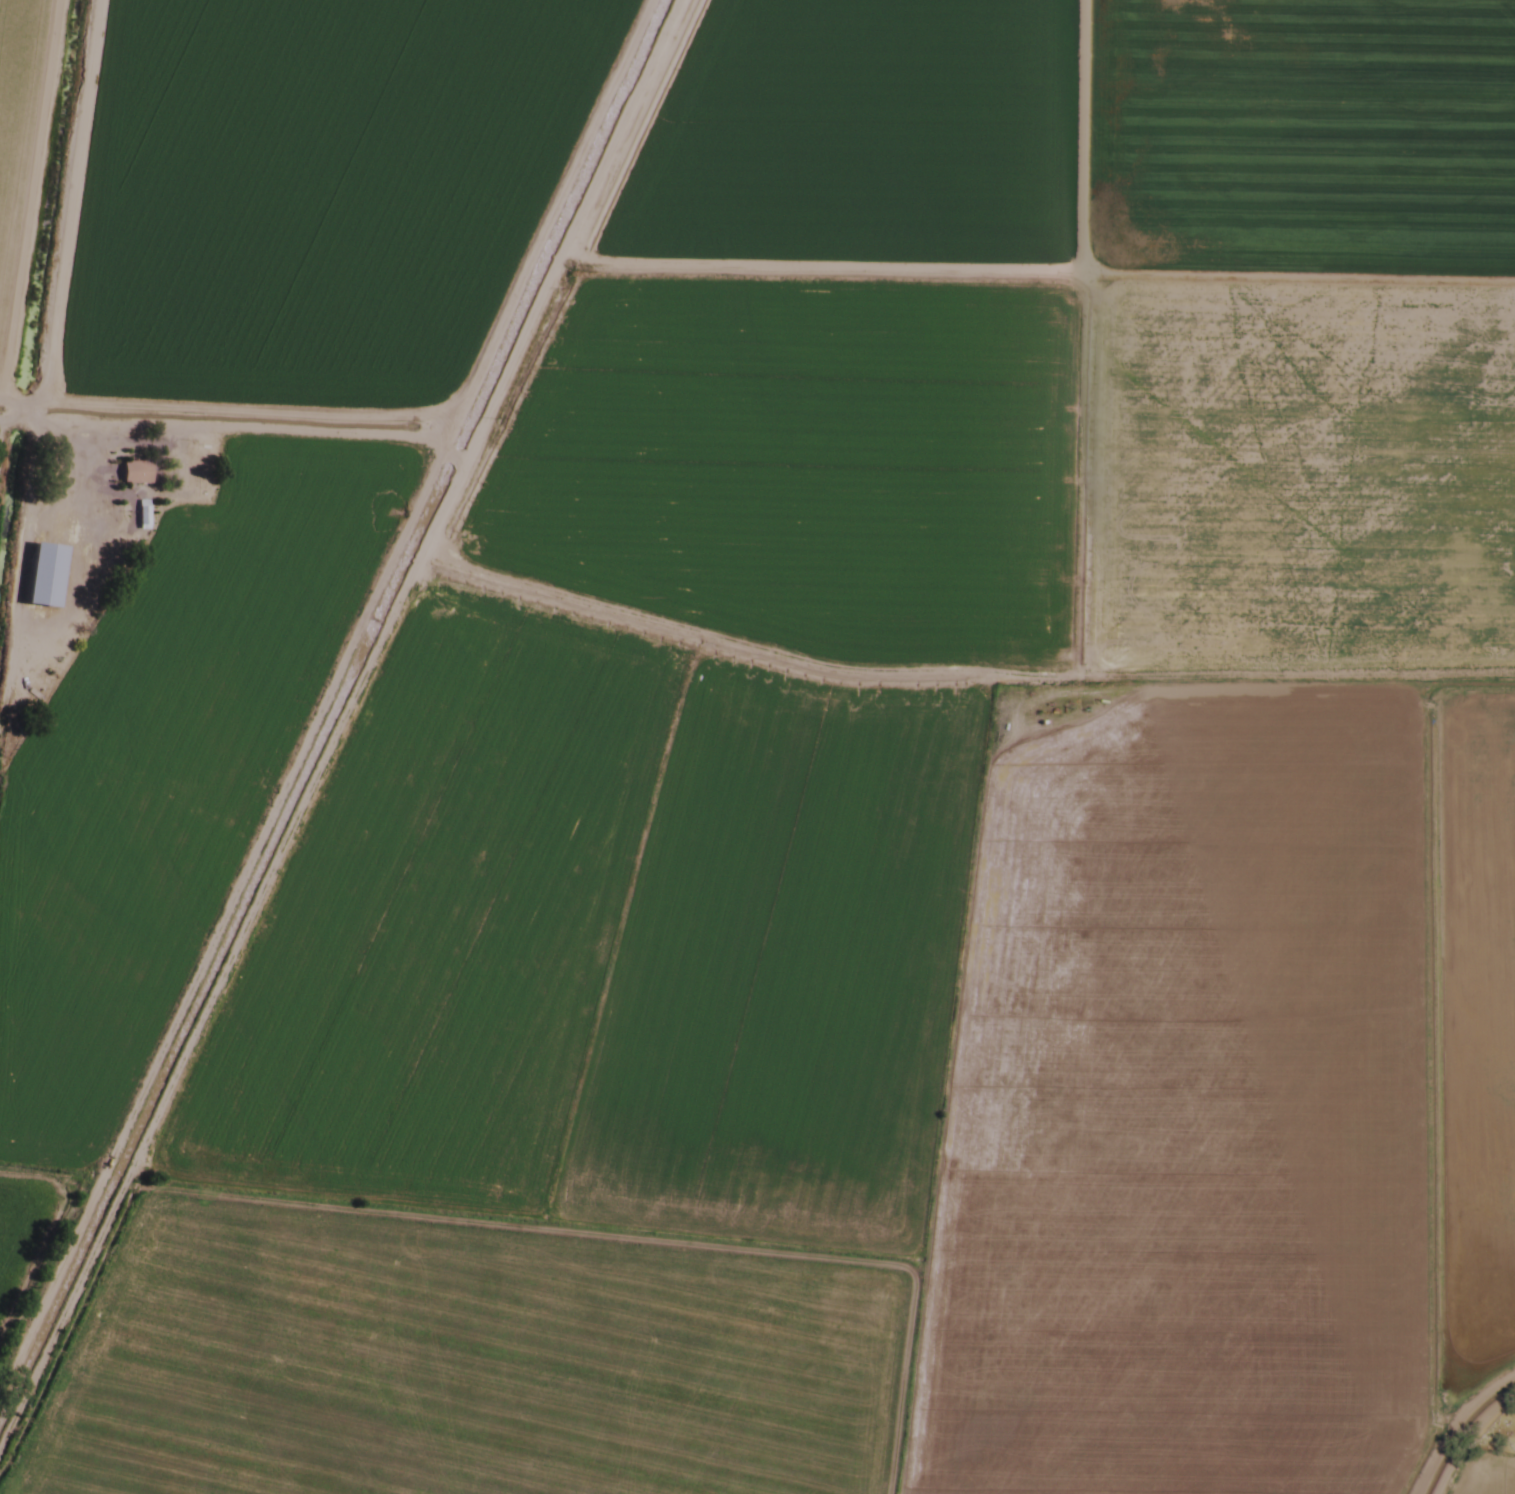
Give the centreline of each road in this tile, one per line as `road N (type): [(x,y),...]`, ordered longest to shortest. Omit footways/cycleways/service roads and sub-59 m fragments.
road 1 (residential): [(0,399),(75,419),(350,436)]

